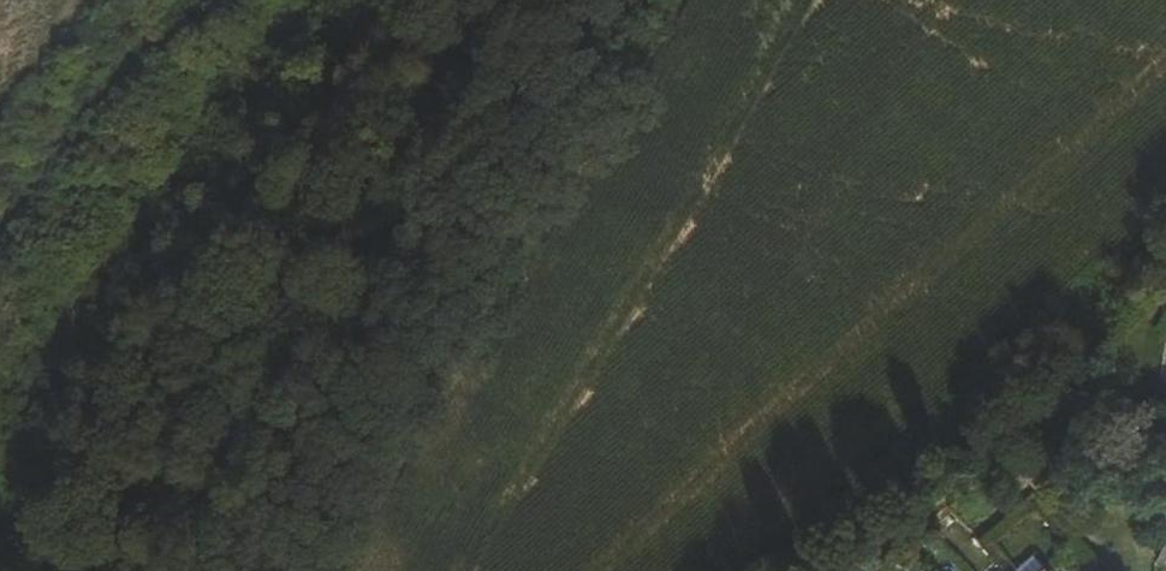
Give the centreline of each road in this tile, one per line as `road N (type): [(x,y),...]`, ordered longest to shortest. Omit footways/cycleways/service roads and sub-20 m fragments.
road 1 (track): [(129,570),(331,321),(444,135),(545,0)]

